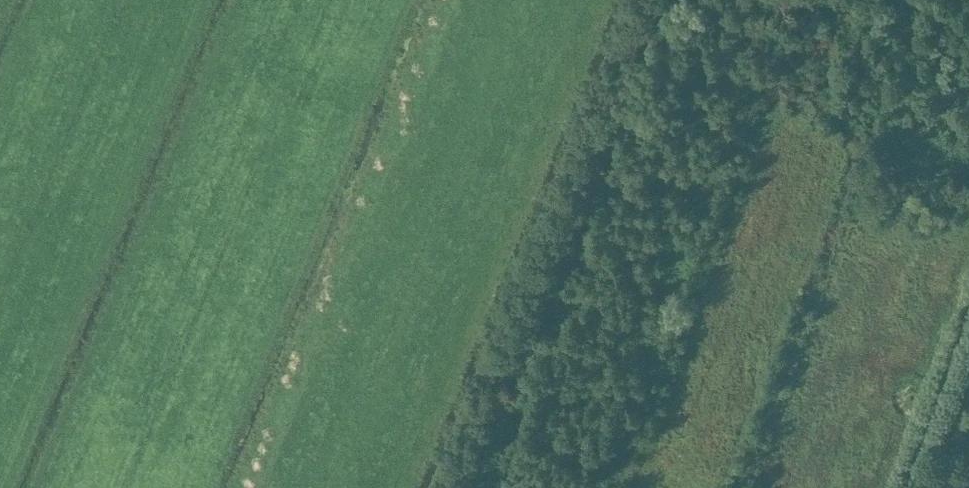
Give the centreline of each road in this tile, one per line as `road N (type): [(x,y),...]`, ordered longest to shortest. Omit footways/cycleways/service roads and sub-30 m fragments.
road 1 (track): [(920,487),(968,348)]

